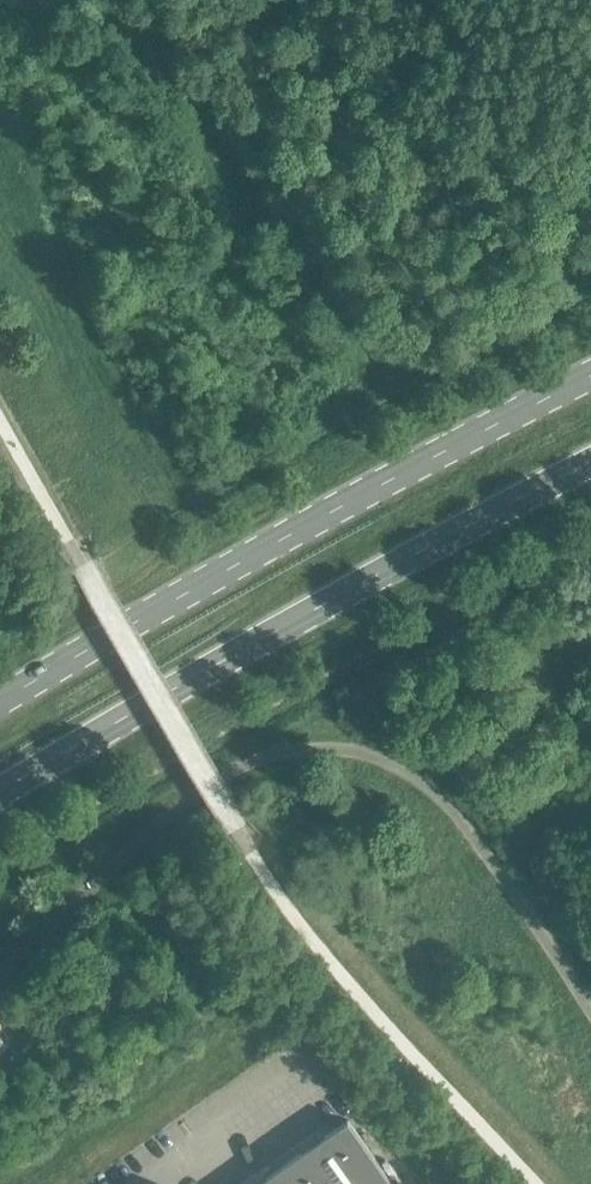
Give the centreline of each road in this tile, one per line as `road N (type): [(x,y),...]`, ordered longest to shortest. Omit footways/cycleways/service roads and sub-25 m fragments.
road 1 (trunk): [(590,379),(328,516),(0,708)]
road 2 (trunk): [(0,792),(186,682),(590,465)]
road 3 (track): [(112,866),(246,1042),(36,1183)]

